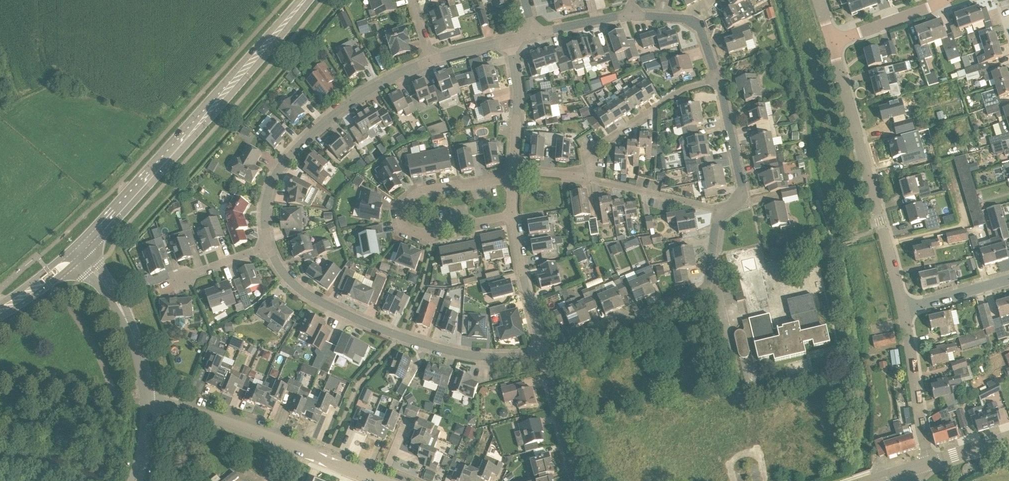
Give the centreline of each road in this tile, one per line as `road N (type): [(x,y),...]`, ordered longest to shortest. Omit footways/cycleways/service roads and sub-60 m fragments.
road 1 (secondary): [(304,0),(82,248)]
road 2 (residential): [(546,356),(476,356),(400,337),(300,288),(268,245)]
road 3 (residential): [(904,309),(831,42)]
road 4 (residential): [(268,245),(267,206),(293,153),(366,92),(431,59)]
road 5 (residential): [(514,171),(423,190),(400,212),(418,233),(511,215)]
road 6 (tertiary): [(378,480),(147,403)]
road 7 (residential): [(591,177),(589,151),(683,89),(716,79)]
road 8 (residential): [(546,356),(705,290)]
road 9 (residential): [(929,463),(904,309)]
road 10 (residential): [(546,356),(511,215)]
road 11 (residential): [(719,210),(742,190),(716,79)]
road 12 (residential): [(591,177),(719,210)]
road 13 (residential): [(514,171),(518,101),(511,41)]
road 14 (residential): [(716,79),(702,32),(690,20),(629,15)]
road 15 (residential): [(574,480),(546,356)]

